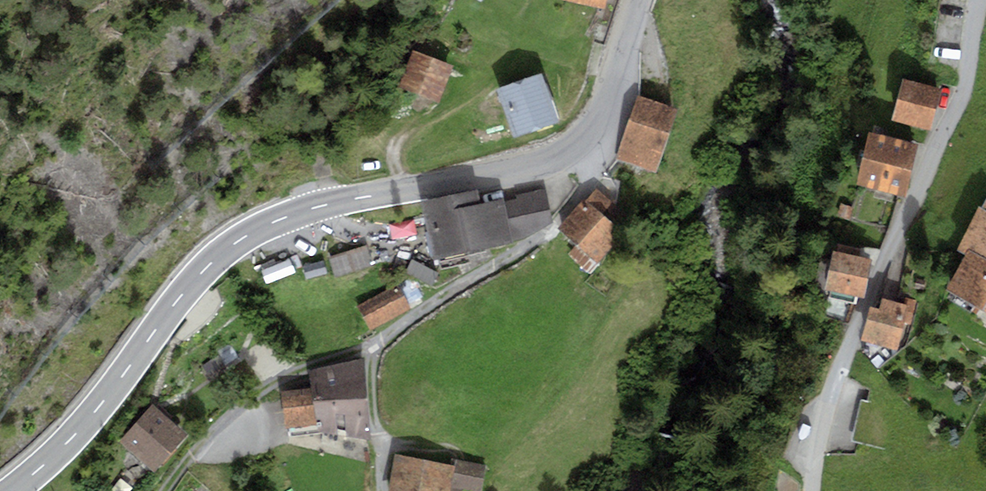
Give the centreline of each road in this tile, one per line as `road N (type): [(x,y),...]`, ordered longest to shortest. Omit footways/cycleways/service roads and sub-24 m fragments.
road 1 (secondary): [(10,490),(63,447),(213,261),(257,228),(352,199),(530,167),(583,146)]
road 2 (residential): [(979,0),(967,79),(833,389),(810,490)]
road 3 (residential): [(374,345),(558,223),(586,178),(583,146)]
road 4 (residential): [(166,490),(265,387),(374,345)]
road 5 (secondary): [(583,146),(604,114),(640,0)]
road 6 (residential): [(374,345),(379,490)]

